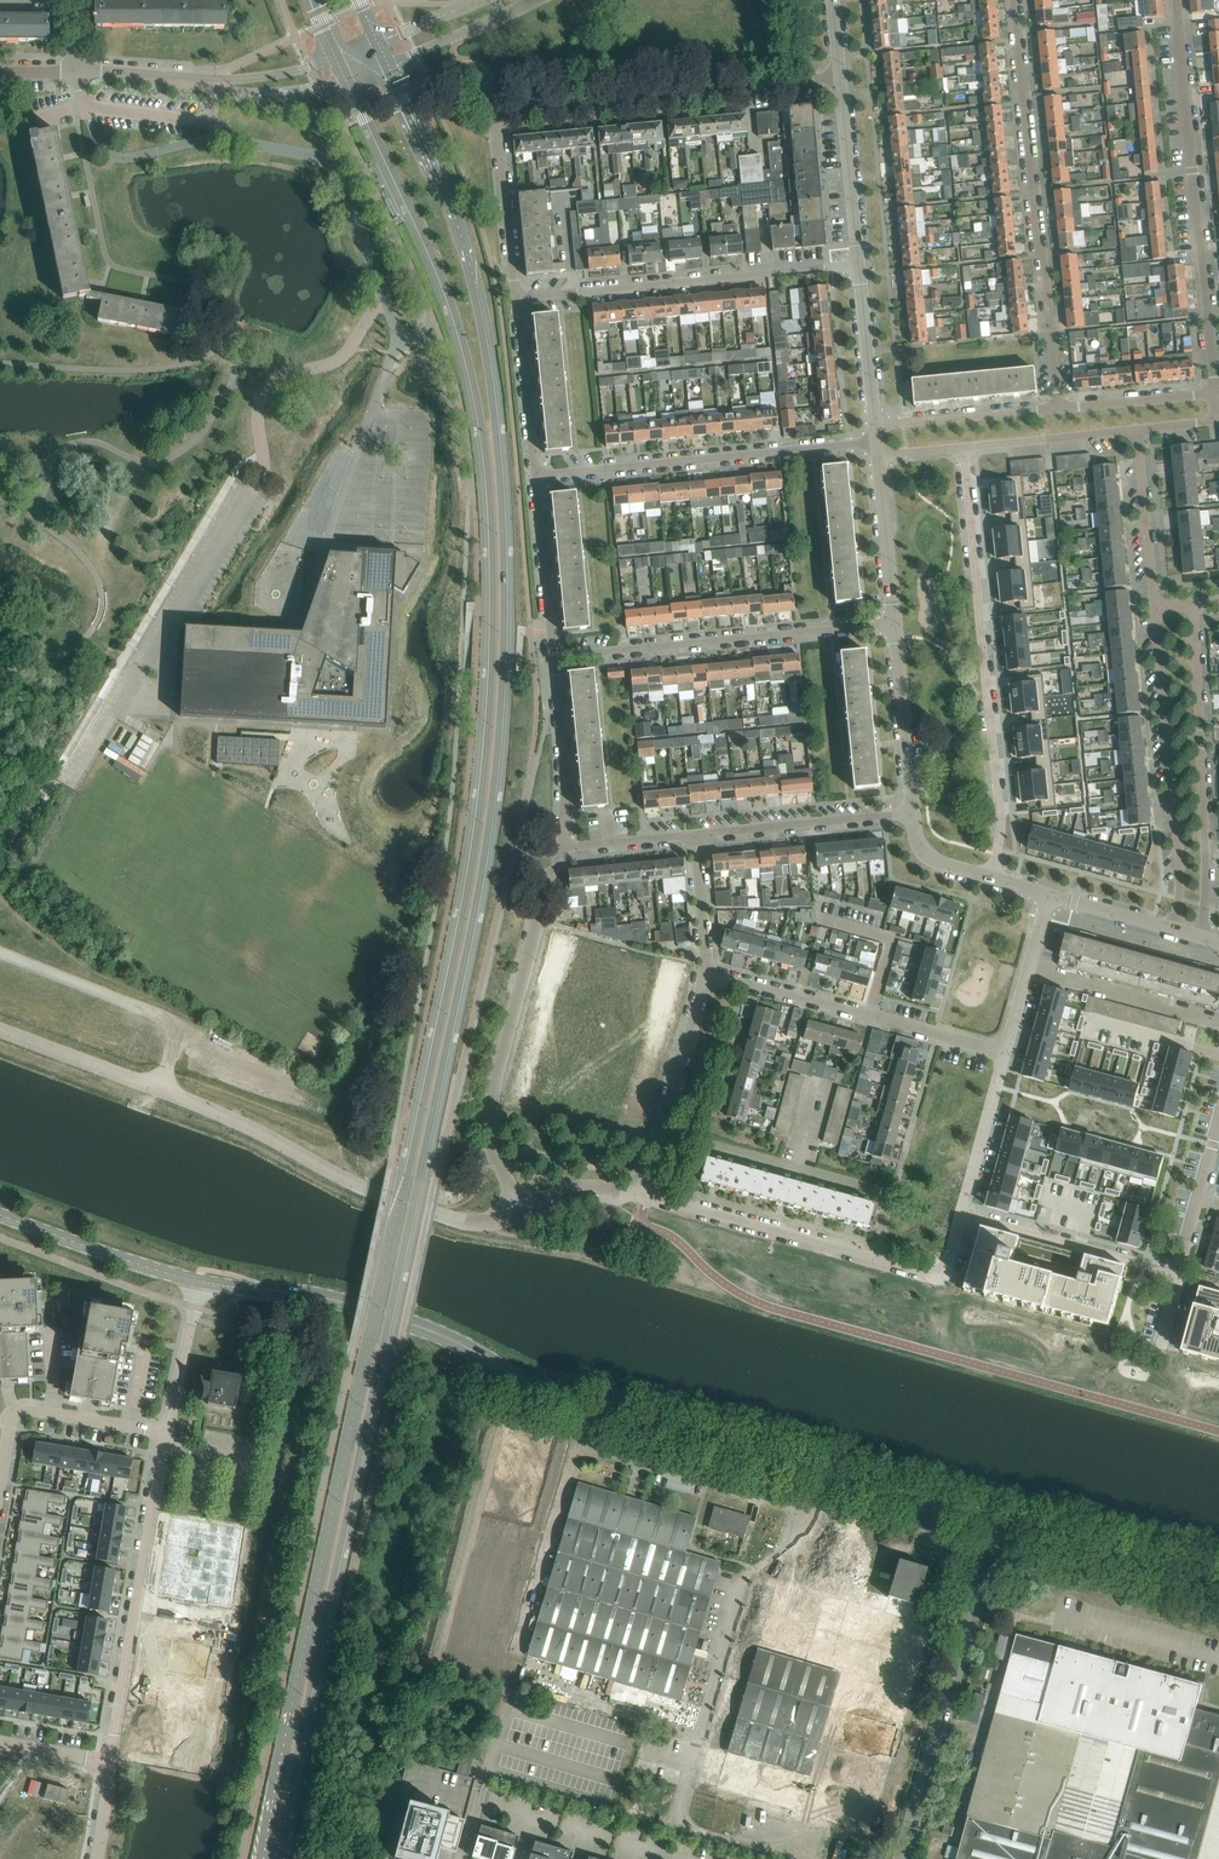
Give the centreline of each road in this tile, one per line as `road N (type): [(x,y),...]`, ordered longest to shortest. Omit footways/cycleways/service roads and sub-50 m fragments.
road 1 (tertiary): [(280,1858),(475,909),(499,722),(502,525),(474,280),(440,174),(389,65)]
road 2 (tertiary): [(346,80),(433,252),(471,370),(491,491),(493,646),(464,910),(260,1858)]
road 3 (tertiary): [(998,1522),(584,1409),(439,1335),(345,1302),(199,1281)]
road 4 (residential): [(840,77),(497,110),(517,298)]
road 5 (residential): [(991,878),(1001,826),(963,447)]
road 6 (residential): [(1013,0),(1059,408)]
road 7 (residential): [(1216,392),(1176,0)]
road 8 (residential): [(560,847),(492,1099),(491,1129),(511,1211)]
road 9 (tertiary): [(901,1858),(998,1522)]
road 10 (residential): [(517,298),(858,264)]
road 11 (residential): [(876,441),(536,476)]
road 12 (residential): [(554,656),(894,623)]
road 13 (residential): [(1201,937),(1205,850),(1194,603)]
road 14 (residential): [(111,1761),(167,1433)]
road 15 (residential): [(1155,607),(1180,852),(1175,930)]
road 16 (residential): [(1006,1053),(705,971)]
road 17 (residential): [(877,1260),(892,1194),(664,1130)]
road 18 (residential): [(877,1260),(646,1198)]
road 19 (residential): [(935,1272),(950,1261),(1006,1053)]
road 20 (unclassified): [(1218,1583),(998,1522)]
road 21 (residential): [(167,1433),(21,1409),(10,1421),(0,1476)]
road 22 (residential): [(913,812),(695,834)]
road 23 (tertiary): [(199,1281),(0,1213)]
road 24 (residential): [(1218,1019),(1030,967)]
road 25 (residential): [(560,847),(564,767),(554,656)]
road 26 (residential): [(913,812),(894,623)]
road 27 (residential): [(858,264),(840,77)]
road 28 (residential): [(1059,408),(875,426)]
road 29 (residential): [(554,656),(536,476)]
road 30 (residential): [(536,476),(517,298)]
road 31 (residential): [(1155,607),(1137,430)]
road 32 (residential): [(963,447),(1137,430)]
road 33 (residential): [(894,623),(878,455)]
road 34 (residential): [(83,105),(214,121),(218,86)]
road 35 (residential): [(664,1130),(705,971)]
road 36 (residential): [(875,426),(858,264)]
road 37 (unclassified): [(389,65),(533,0)]
road 38 (residential): [(1216,392),(1059,408)]
road 39 (residential): [(1178,1273),(1218,1124)]
road 40 (residential): [(218,86),(76,70)]
road 41 (residential): [(705,971),(695,834)]
road 42 (residential): [(695,834),(560,847)]
road 43 (residential): [(1175,930),(1050,894)]
road 44 (residential): [(167,1433),(194,1306)]
road 45 (unclassified): [(218,86),(261,93),(346,80)]
road 46 (unclassified): [(335,57),(218,86)]

